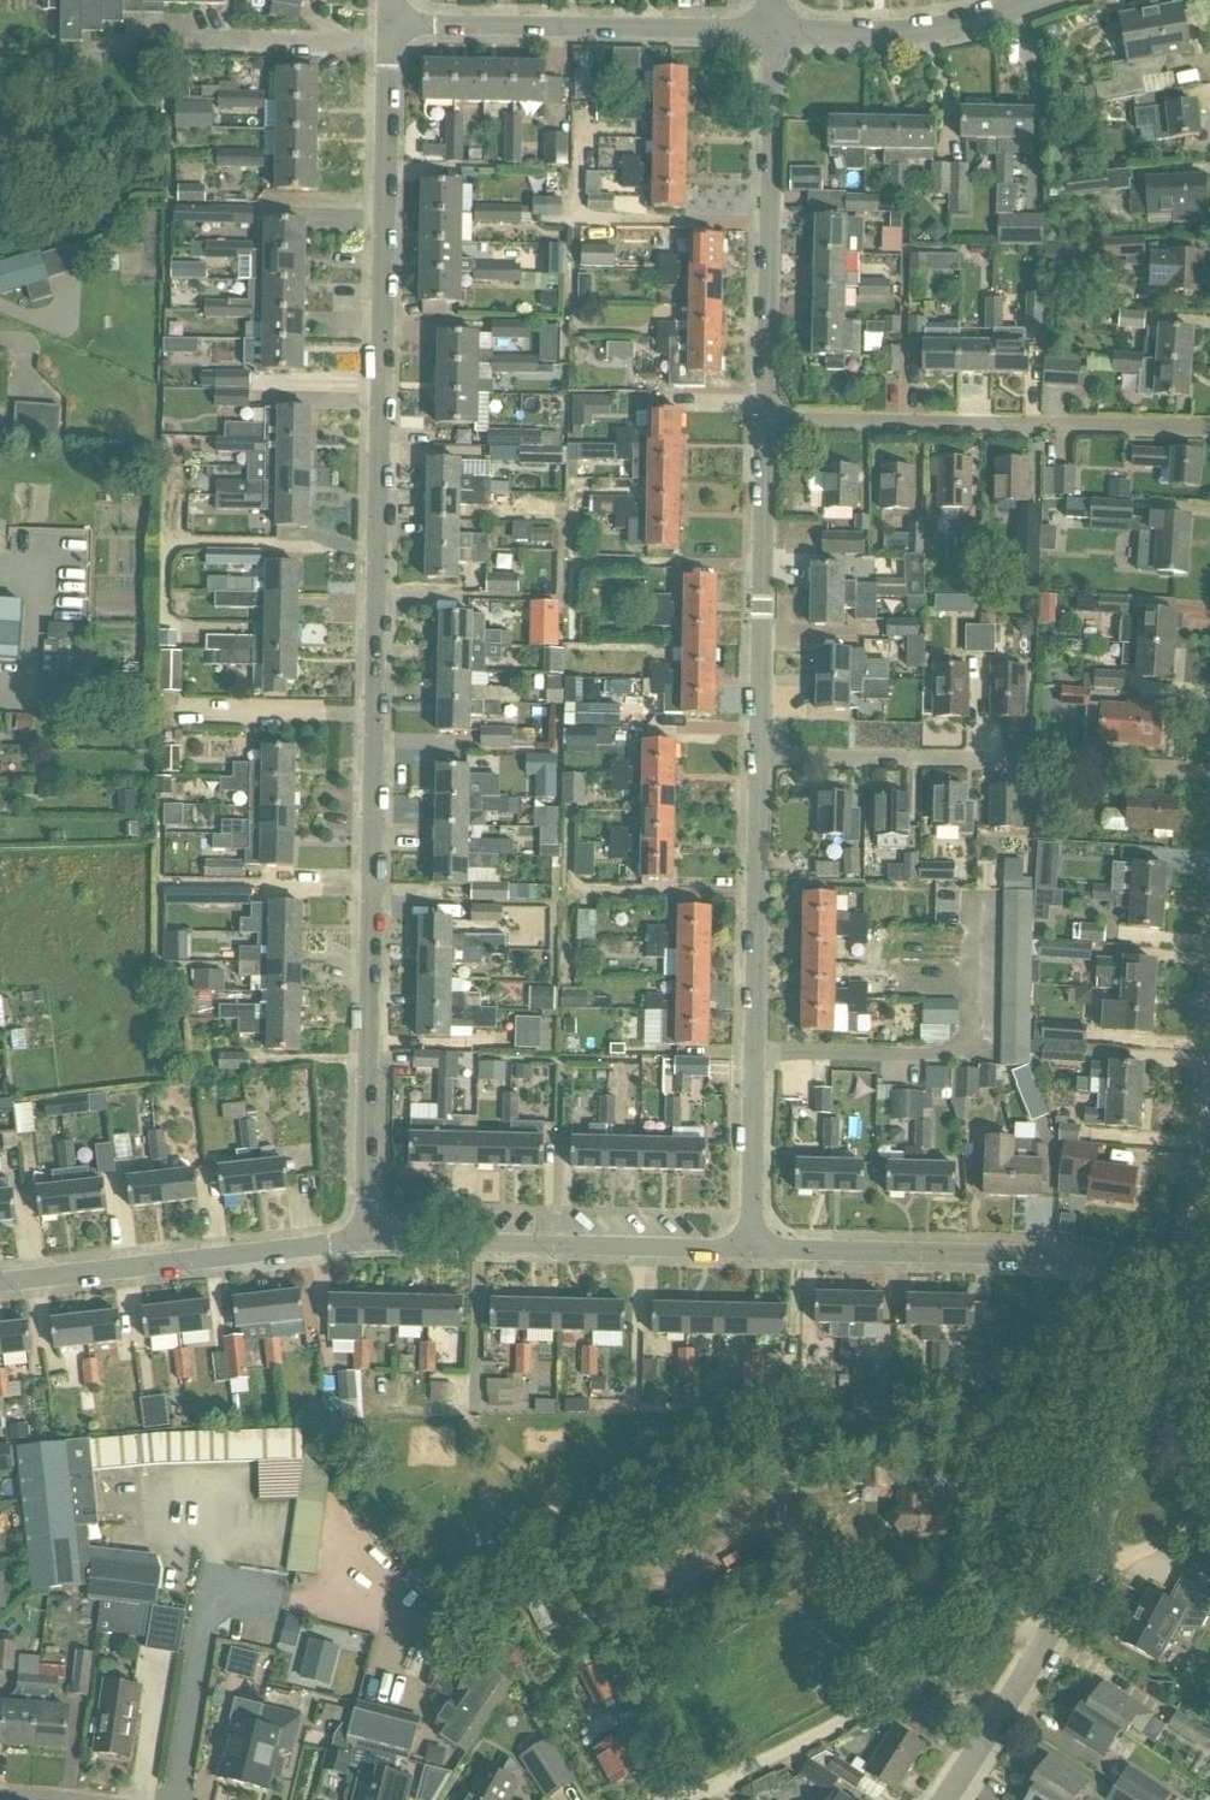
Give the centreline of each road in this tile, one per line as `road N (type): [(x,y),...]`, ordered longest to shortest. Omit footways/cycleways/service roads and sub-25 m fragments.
road 1 (residential): [(365,1241),(389,26)]
road 2 (track): [(688,1799),(1008,1637),(1071,1590),(1209,1510)]
road 3 (residential): [(944,1799),(1071,1590),(1144,1424),(1187,1289)]
road 4 (residential): [(1209,429),(766,421)]
road 5 (residential): [(1187,1289),(1048,1258),(751,1251)]
road 6 (residential): [(754,1051),(979,1059),(981,888)]
road 7 (residential): [(766,421),(773,29)]
road 8 (residential): [(751,1251),(365,1241)]
road 9 (residential): [(773,29),(389,26)]
road 10 (residential): [(365,1241),(0,1283)]
road 11 (residential): [(759,757),(766,421)]
road 12 (residential): [(754,1051),(759,757)]
road 13 (residential): [(1038,0),(932,30),(773,29)]
road 14 (residential): [(1027,762),(759,757)]
road 15 (residential): [(751,1251),(754,1051)]
road 16 (residential): [(1209,773),(1041,762)]

